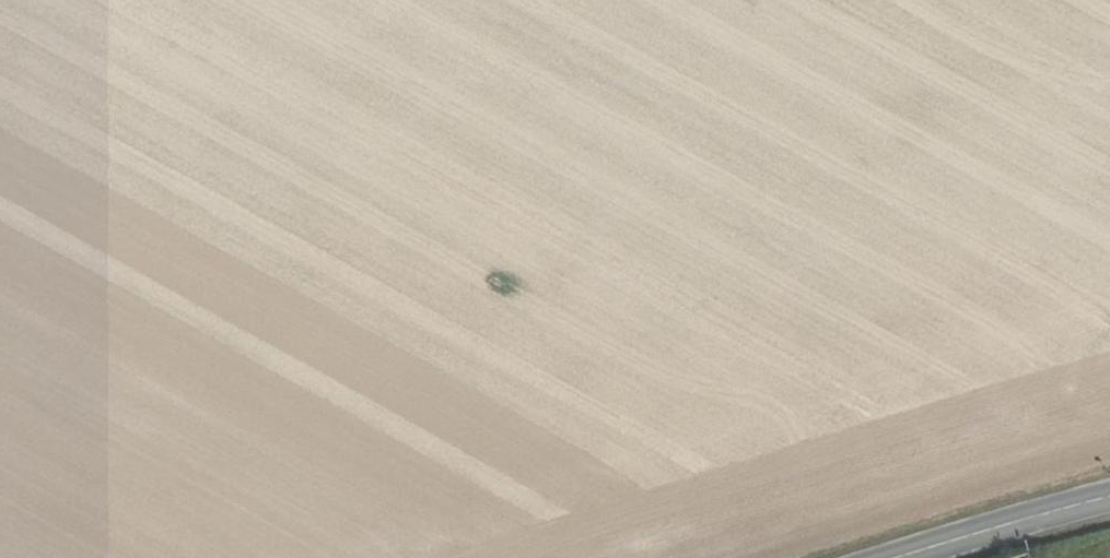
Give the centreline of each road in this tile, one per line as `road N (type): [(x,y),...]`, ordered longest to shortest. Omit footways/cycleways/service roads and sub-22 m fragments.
road 1 (primary): [(1109,507),(934,557)]

